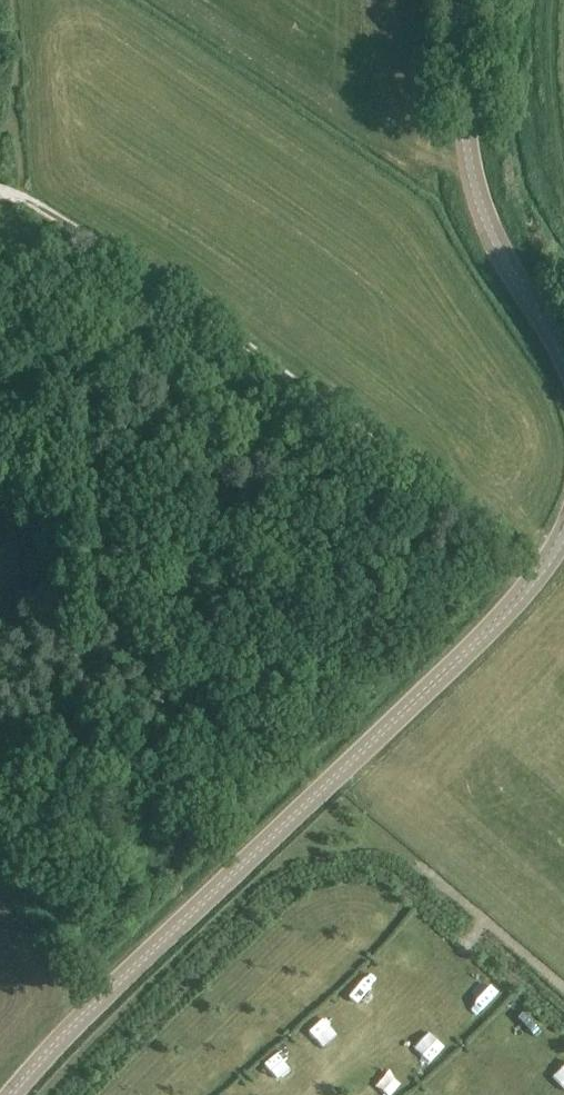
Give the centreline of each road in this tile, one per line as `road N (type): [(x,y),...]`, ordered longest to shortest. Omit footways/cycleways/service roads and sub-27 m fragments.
road 1 (tertiary): [(15,1094),(227,877),(457,665),(563,539)]
road 2 (track): [(544,571),(241,335),(0,182)]
road 3 (tertiary): [(563,357),(503,258),(476,192),(464,111),(466,0)]

